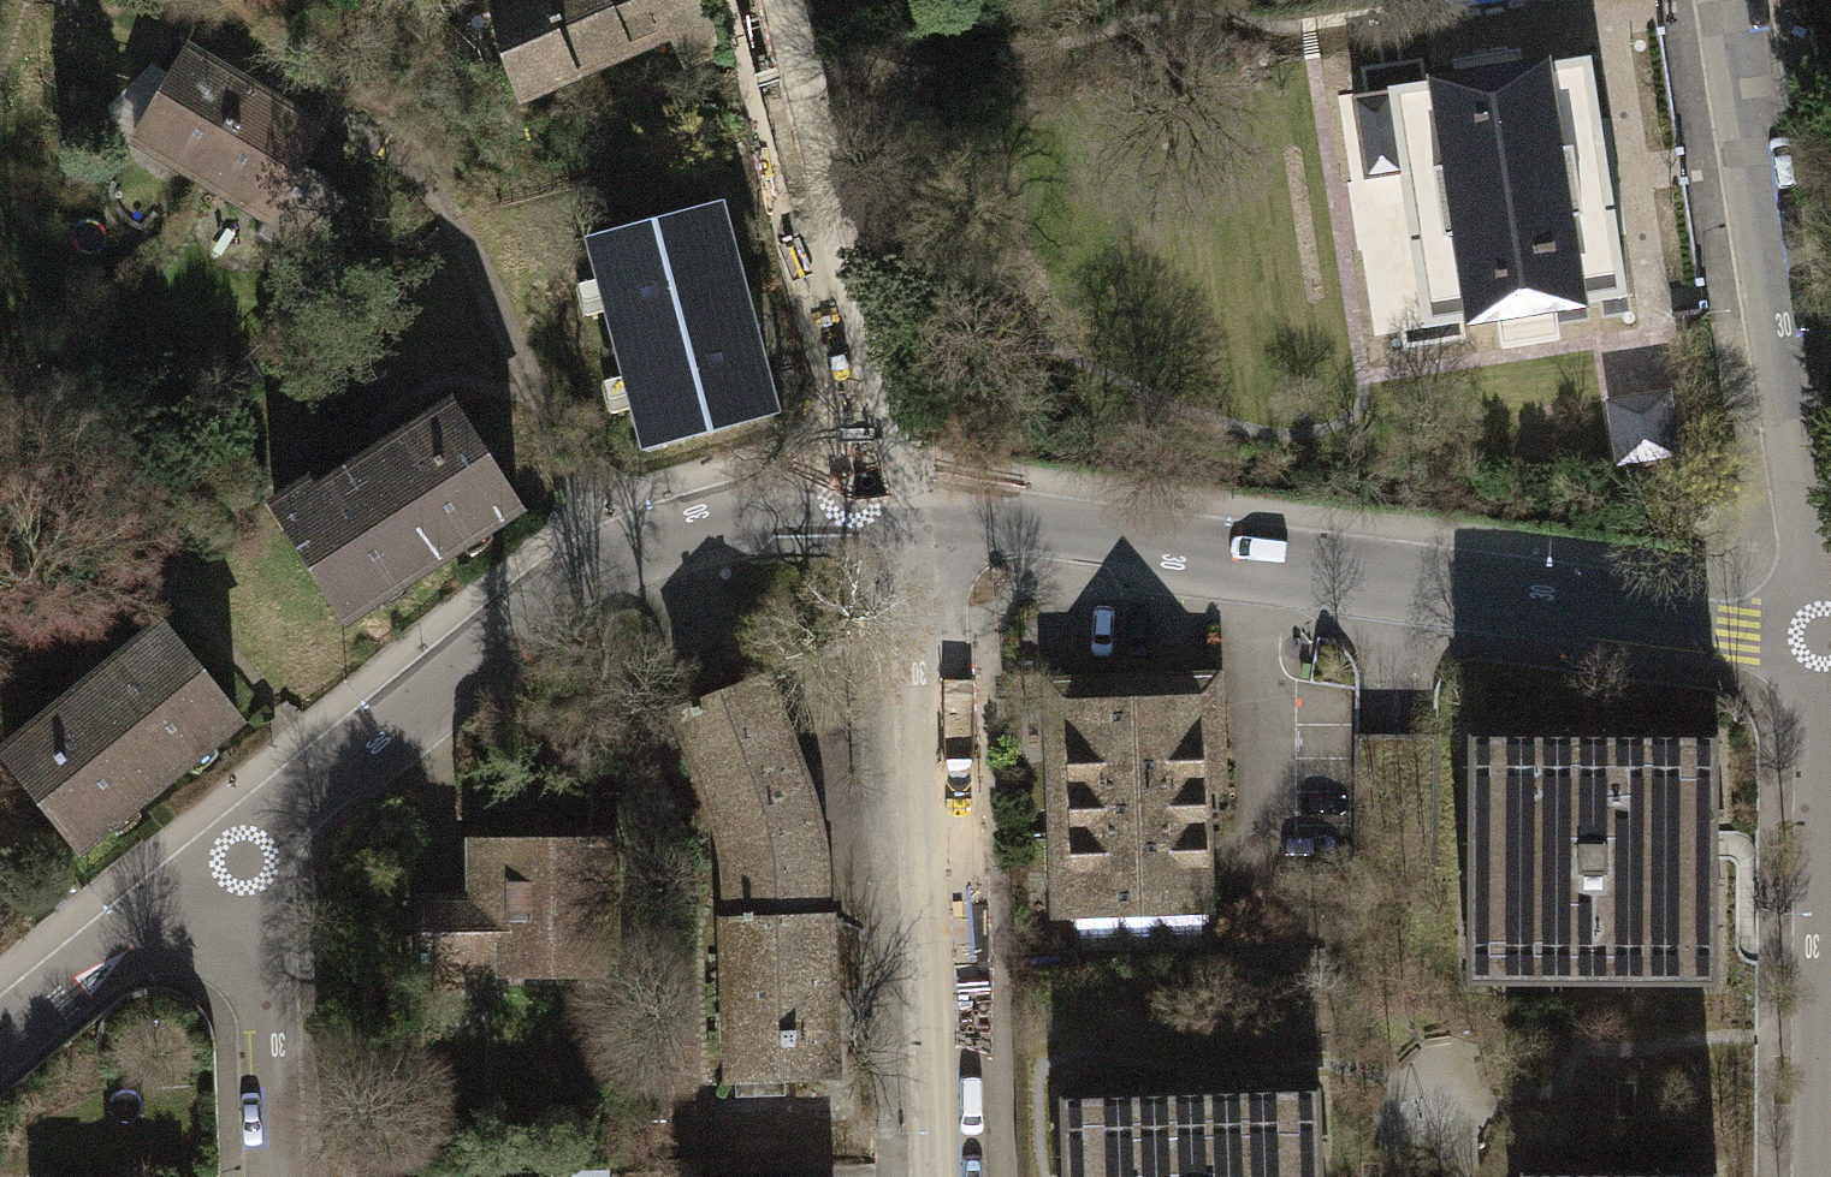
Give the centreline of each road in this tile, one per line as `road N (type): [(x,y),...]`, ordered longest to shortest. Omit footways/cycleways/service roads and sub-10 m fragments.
road 1 (residential): [(1817,644),(1716,621),(887,518)]
road 2 (residential): [(887,518),(785,510),(662,534),(607,555),(209,870)]
road 3 (residential): [(887,518),(927,624),(919,683),(935,1176)]
road 4 (residential): [(1713,0),(1770,333),(1791,391),(1817,644)]
road 5 (residential): [(1817,644),(1827,743),(1825,1176)]
road 6 (residential): [(732,0),(847,417)]
road 7 (residential): [(209,870),(256,957),(281,1085),(284,1176)]
road 8 (residential): [(209,870),(0,1034)]

